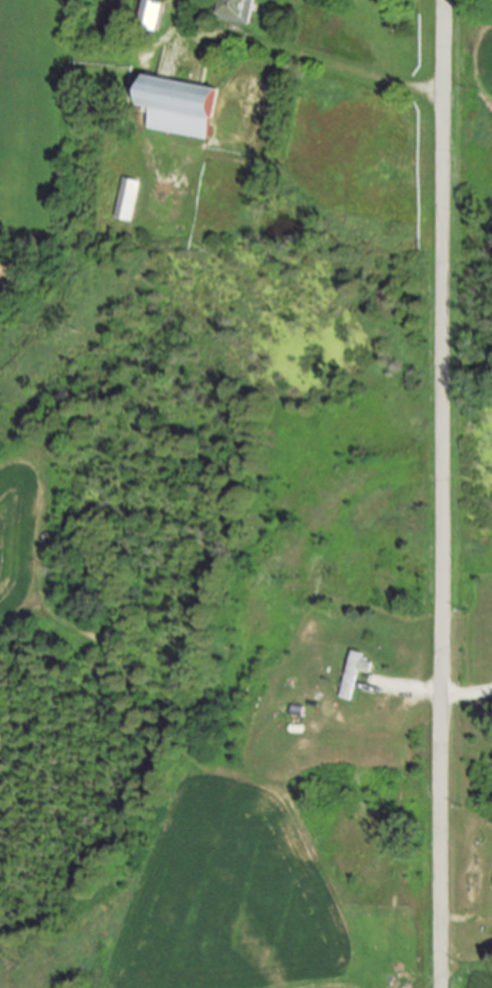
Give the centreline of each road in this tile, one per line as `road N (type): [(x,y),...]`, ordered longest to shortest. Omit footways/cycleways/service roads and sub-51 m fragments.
road 1 (residential): [(440,987),(443,0)]

